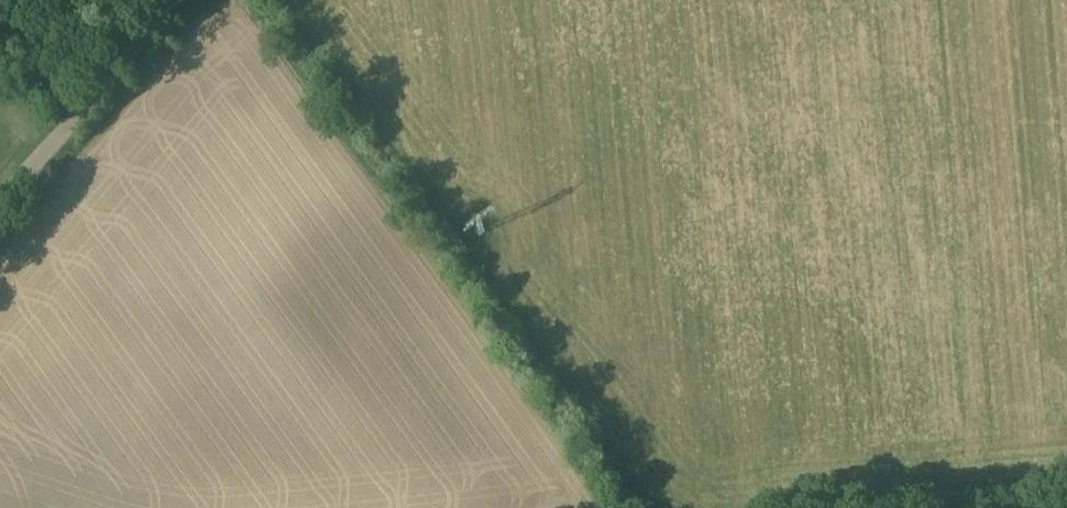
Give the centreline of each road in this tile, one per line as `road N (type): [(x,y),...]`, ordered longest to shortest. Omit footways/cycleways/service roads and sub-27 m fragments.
road 1 (track): [(157,0),(0,188)]

